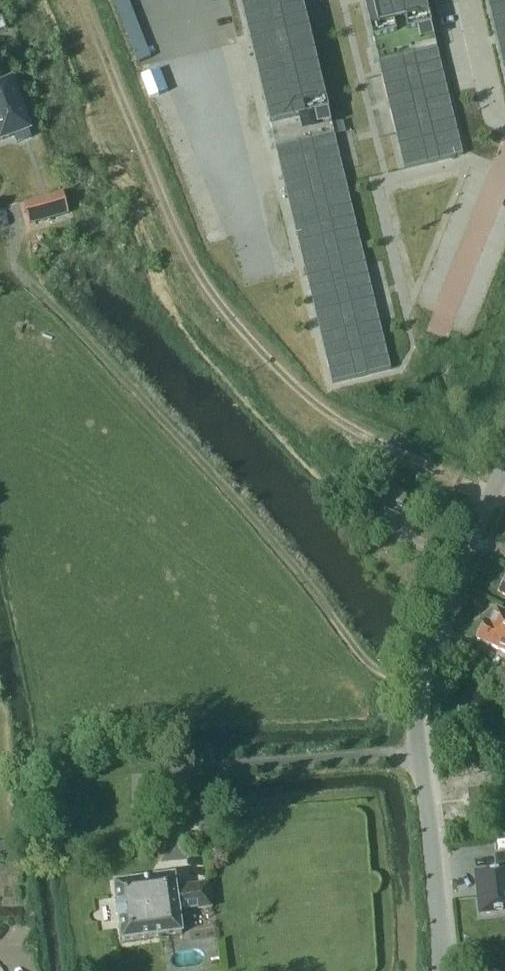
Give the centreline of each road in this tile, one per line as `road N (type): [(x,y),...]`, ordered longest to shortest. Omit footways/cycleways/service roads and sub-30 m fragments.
road 1 (track): [(85,0),(178,230),(250,338),(363,433),(504,503)]
road 2 (track): [(416,691),(374,666),(237,499),(19,272),(11,248)]
road 3 (unclassified): [(441,970),(416,691),(431,626),(504,465)]

